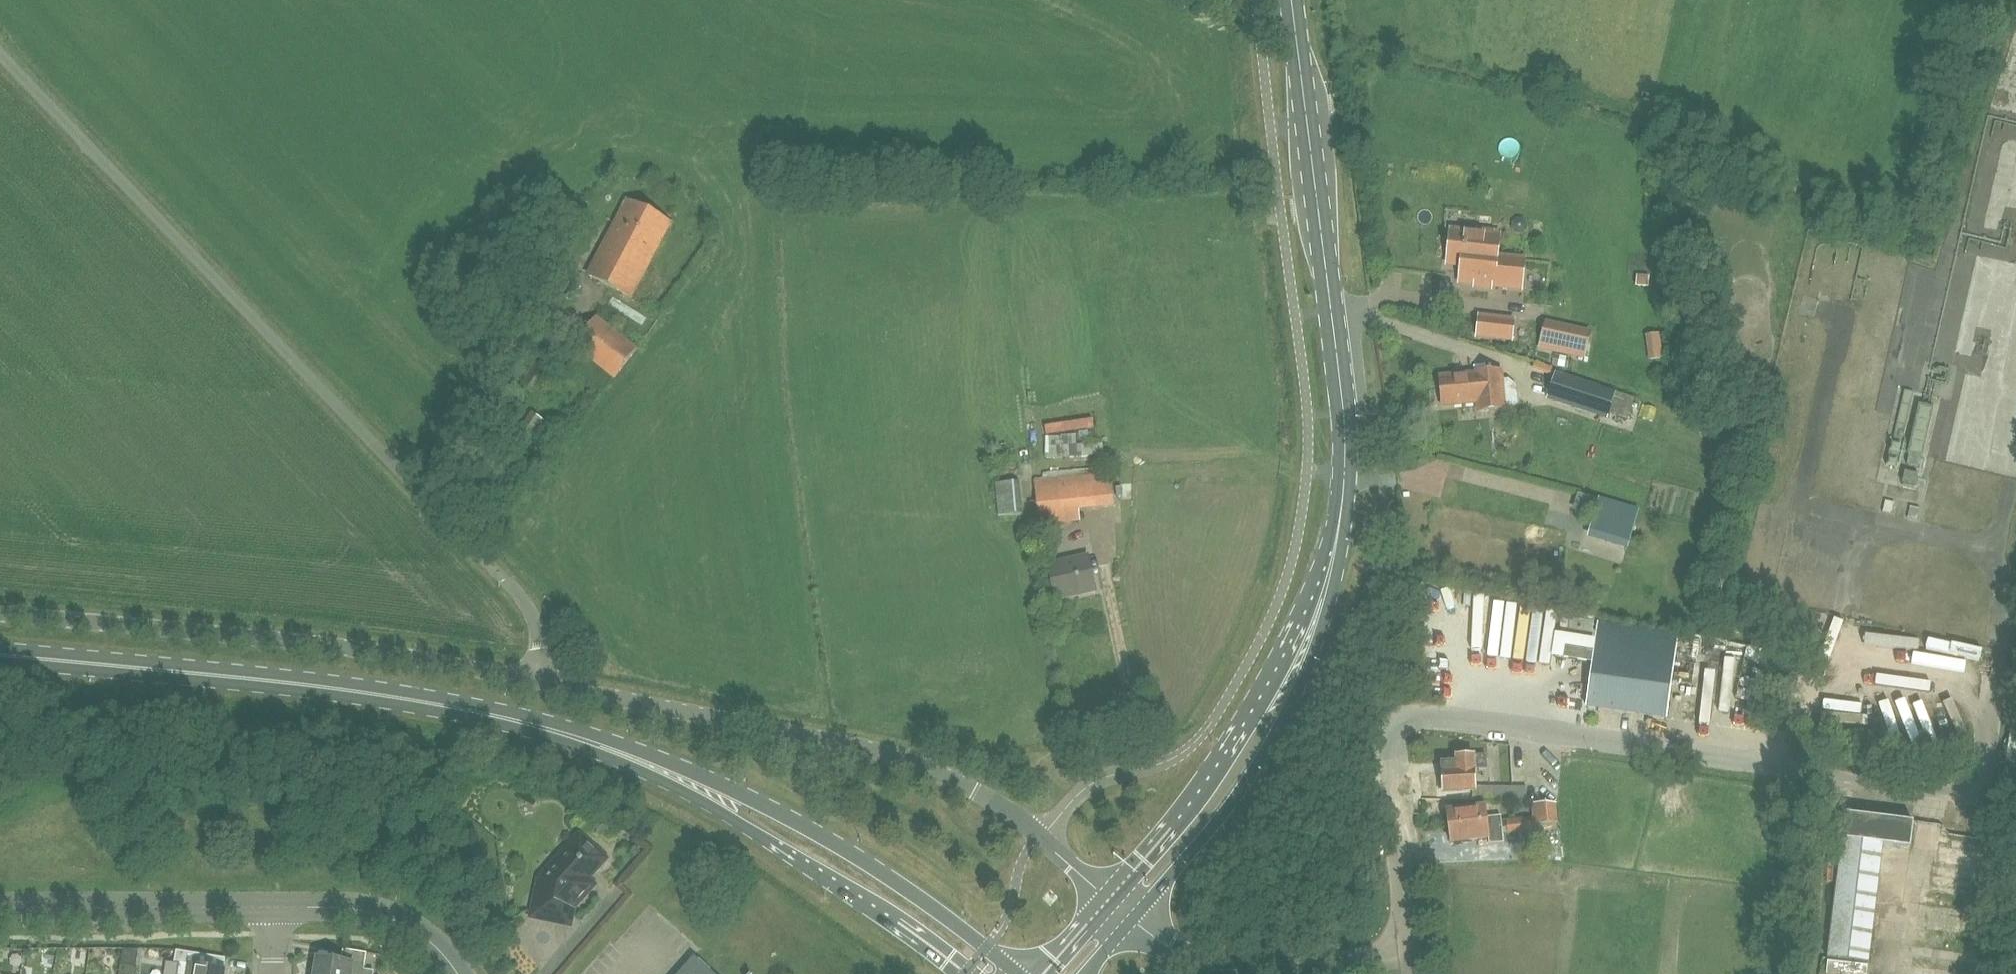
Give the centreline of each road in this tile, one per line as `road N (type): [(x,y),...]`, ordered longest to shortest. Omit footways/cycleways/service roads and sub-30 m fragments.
road 1 (unclassified): [(1408,959),(1393,743),(1397,727),(1418,721),(2015,802)]
road 2 (unclassified): [(542,680),(529,607),(0,55)]
road 3 (primary): [(645,762),(532,725),(386,696),(0,655)]
road 4 (secondary): [(1312,633),(1339,514),(1343,401),(1292,0)]
road 5 (unclassified): [(542,680),(0,613)]
road 6 (unclassified): [(1039,840),(953,781),(894,757),(542,680)]
road 7 (primary): [(1017,973),(848,852),(699,776),(645,762)]
road 8 (primary): [(645,762),(883,919),(951,973)]
road 9 (secondary): [(1135,923),(1267,753),(1299,692),(1312,633)]
road 10 (secondary): [(1312,633),(1194,801),(1109,899)]
road 11 (unclassified): [(1408,959),(1205,967),(1135,923)]
road 12 (tertiary): [(0,909),(271,909)]
road 13 (tertiary): [(271,909),(362,910),(439,947),(457,973)]
road 14 (unclassified): [(1146,770),(1077,795),(1039,840)]

